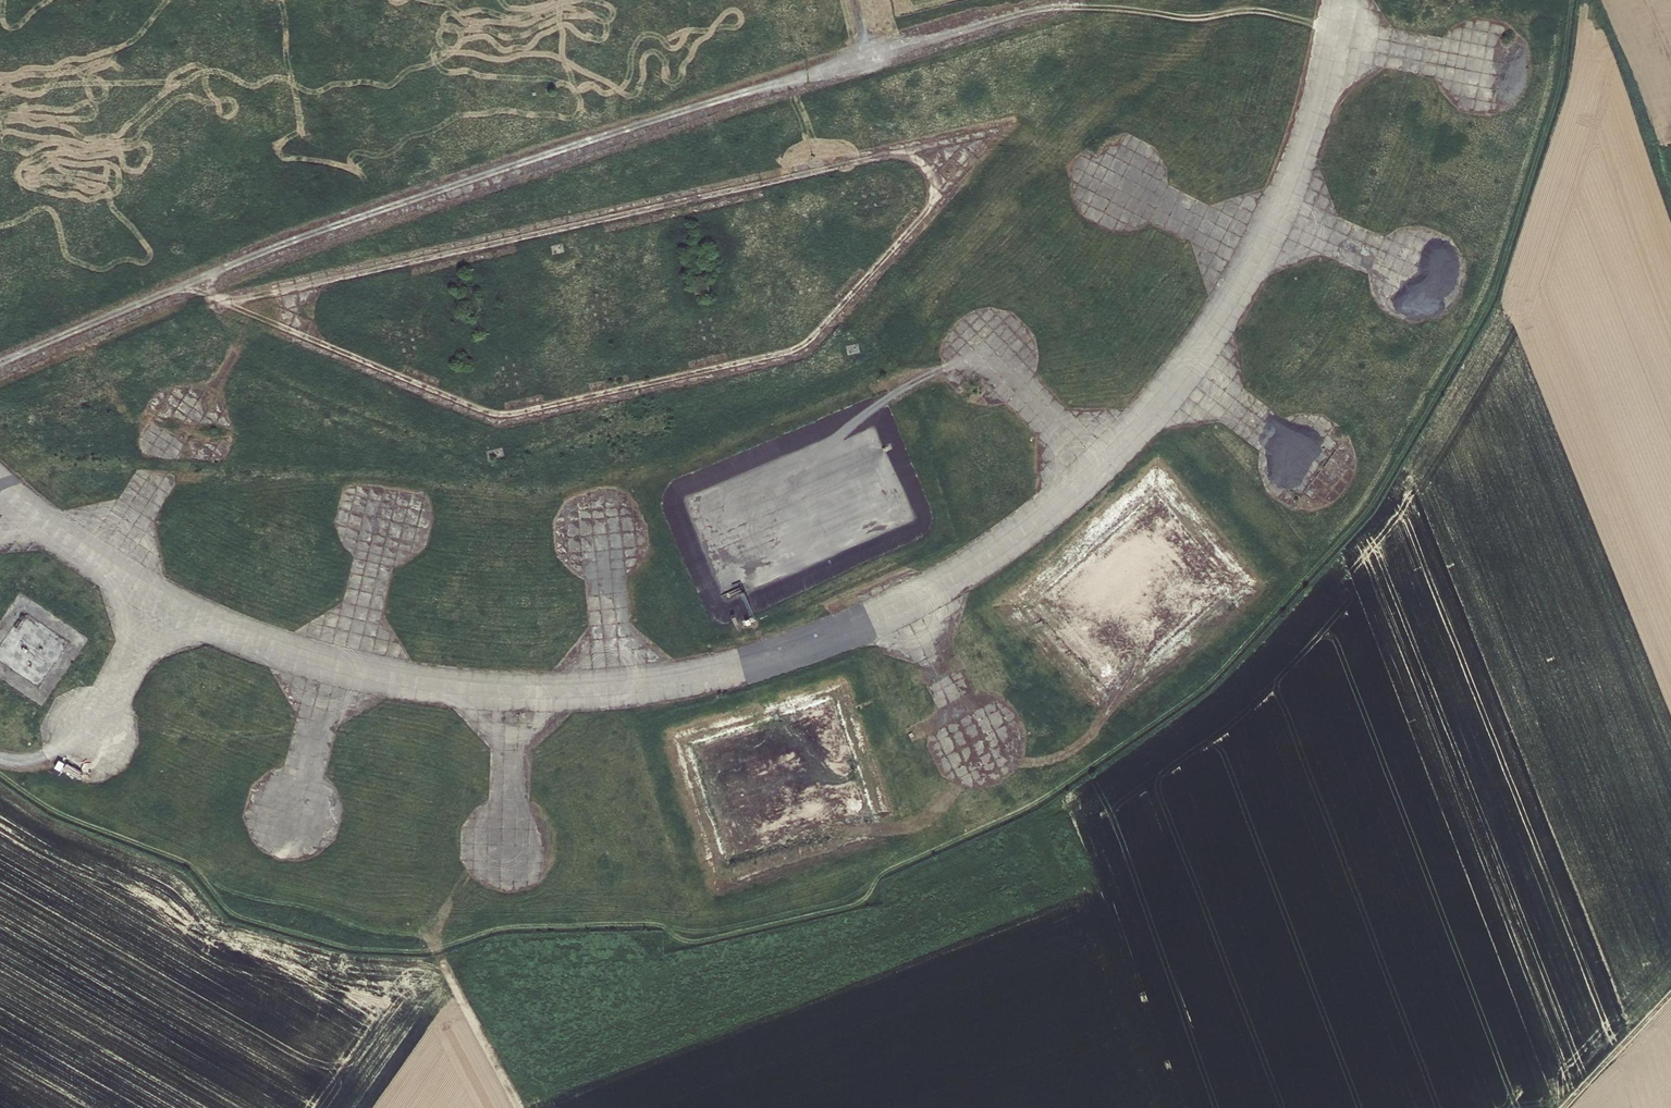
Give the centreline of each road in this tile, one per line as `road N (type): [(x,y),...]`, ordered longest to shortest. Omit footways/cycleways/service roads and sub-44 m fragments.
road 1 (track): [(1562,1107),(1670,987)]

